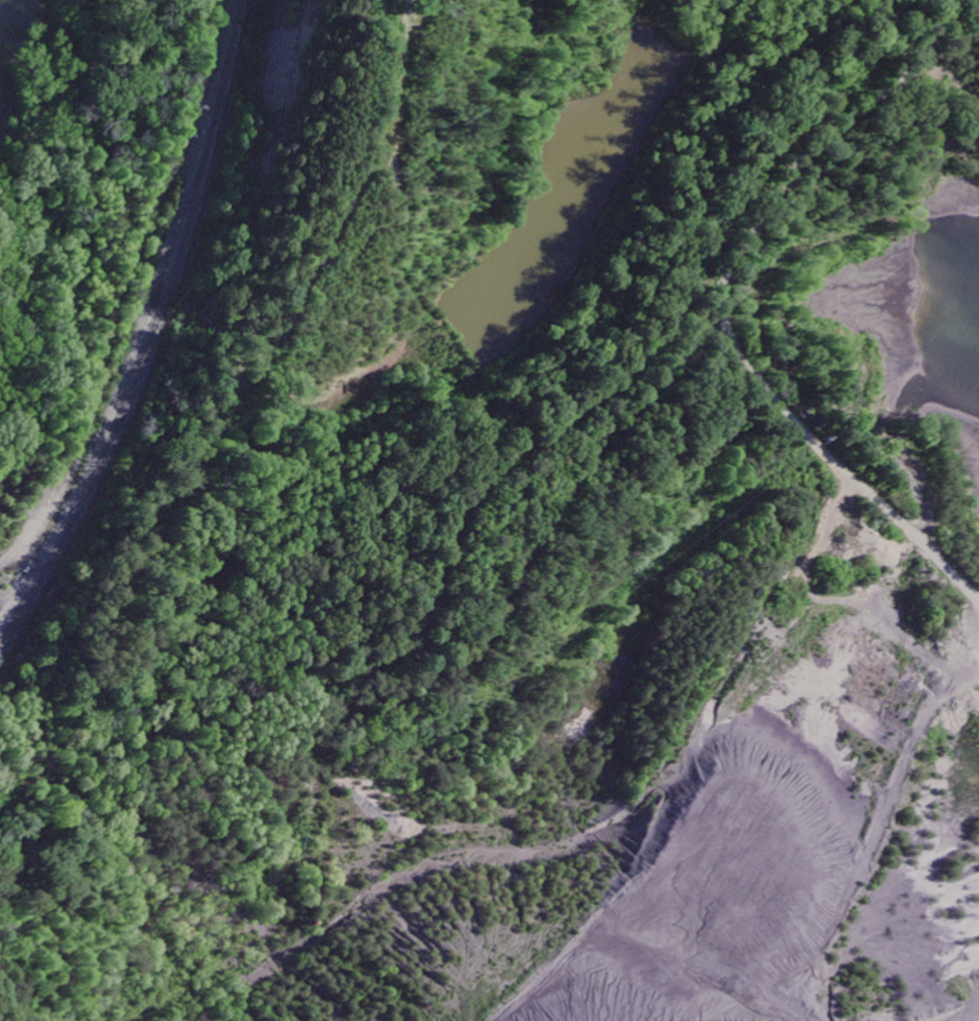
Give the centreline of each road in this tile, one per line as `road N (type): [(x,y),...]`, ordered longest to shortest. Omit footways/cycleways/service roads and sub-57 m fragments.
road 1 (residential): [(978,597),(775,395),(738,341),(728,291),(741,256),(811,152),(915,68),(943,0)]

